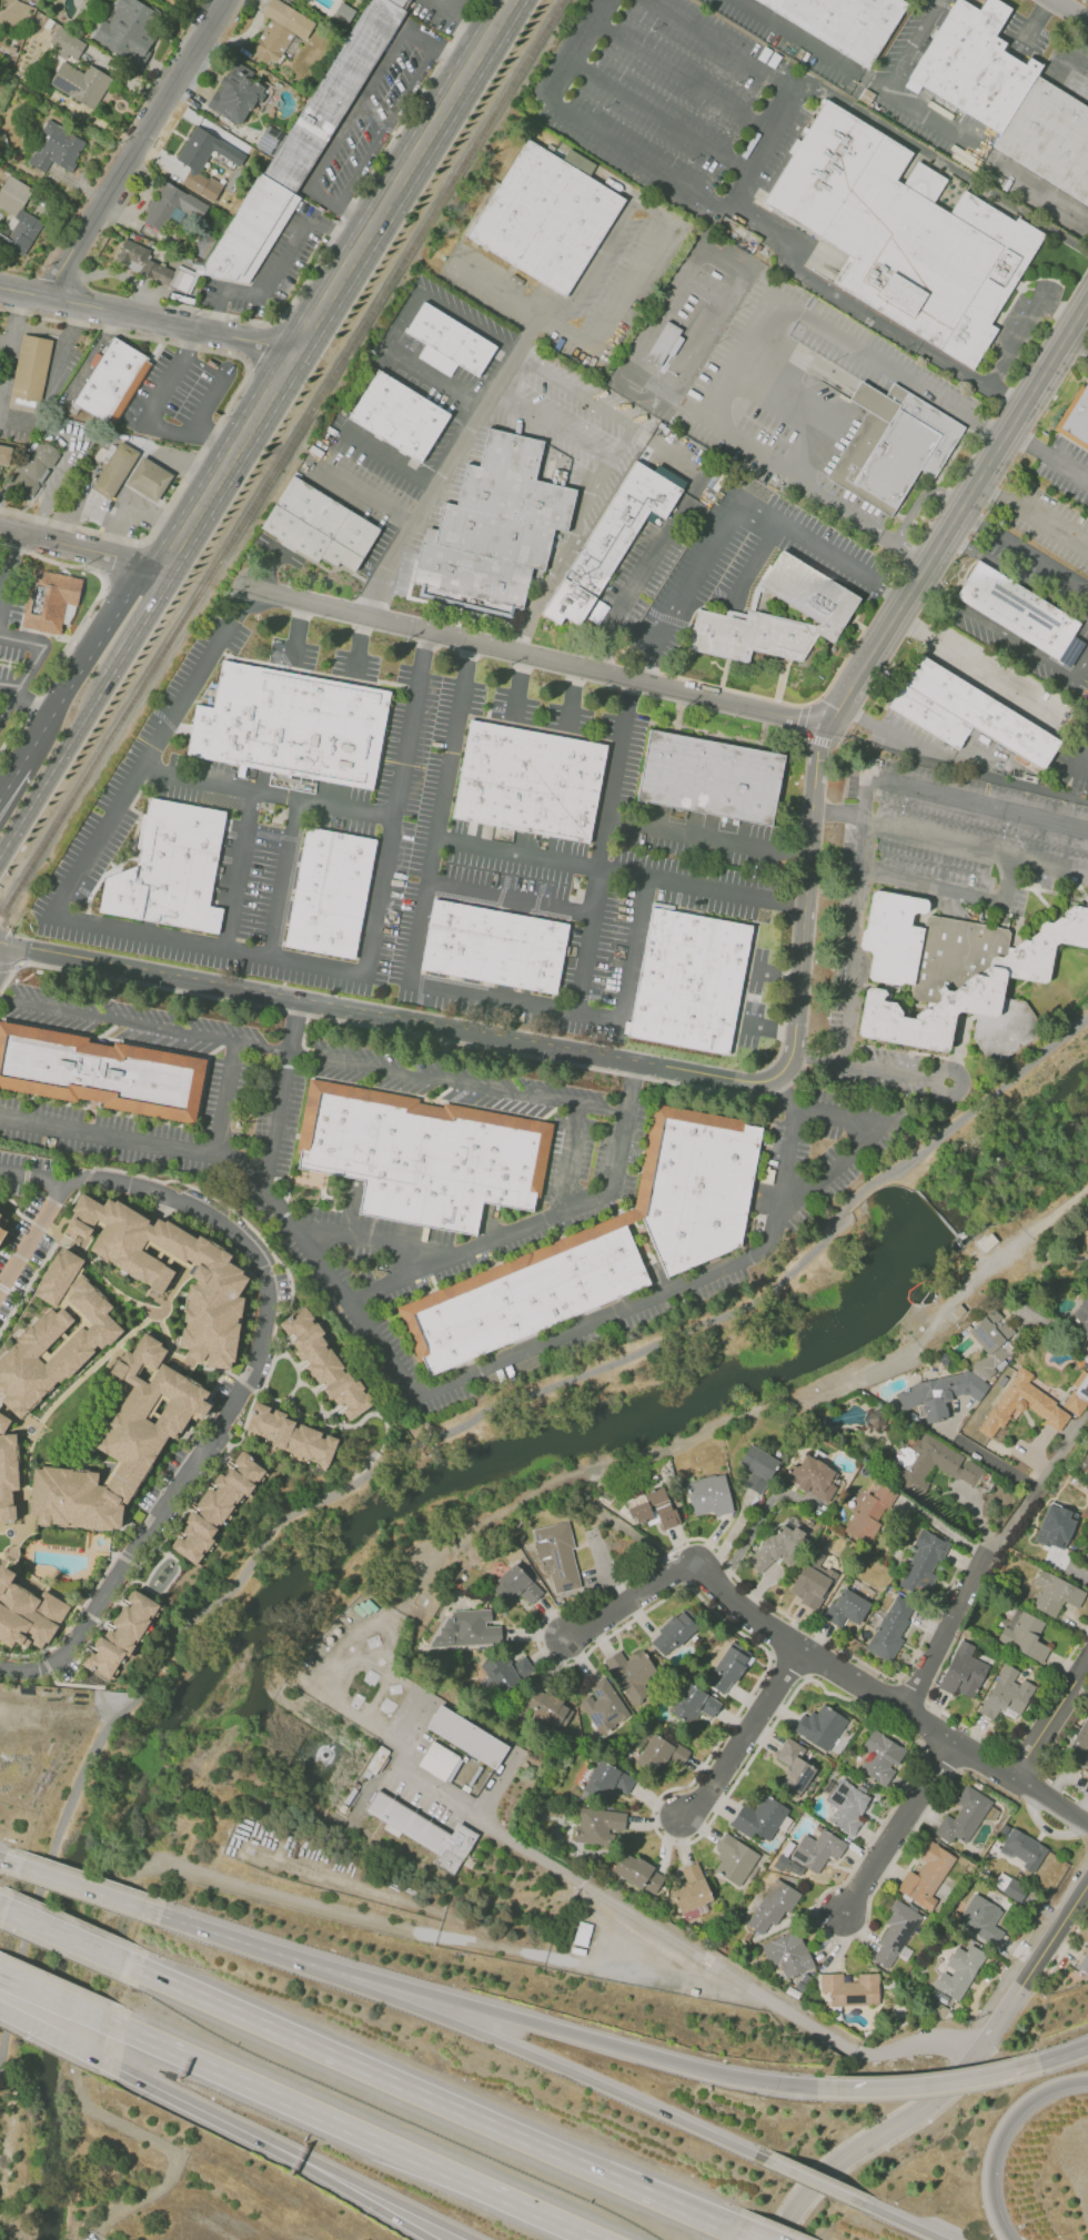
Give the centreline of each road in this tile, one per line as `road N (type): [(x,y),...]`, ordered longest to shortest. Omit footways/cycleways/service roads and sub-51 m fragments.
road 1 (tertiary): [(0,944),(635,1064),(743,1081),(772,1078)]
road 2 (track): [(1087,1189),(900,1358),(570,1477),(457,1541)]
road 3 (tertiary): [(772,1078),(794,1043),(818,737),(1005,434)]
road 4 (motorway): [(738,2233),(123,1961)]
road 5 (primary): [(512,0),(161,568)]
road 6 (residential): [(824,726),(255,586)]
road 7 (motorway): [(107,2020),(599,2239)]
road 8 (motorway): [(837,2088),(723,2075),(332,1970)]
road 9 (motorway): [(772,2162),(332,1970)]
road 10 (residential): [(1087,1891),(956,2079),(837,2162),(776,2239)]
road 11 (residential): [(695,1570),(724,1605),(1087,1826)]
road 12 (residential): [(226,0),(53,276),(49,296)]
road 13 (residential): [(295,350),(49,296)]
road 14 (motorway): [(1007,2239),(989,2179),(1000,2132),(1035,2096),(1087,2080)]
road 15 (motorway): [(100,2060),(290,2153)]
road 16 (residential): [(806,1658),(727,1787),(685,1825)]
road 17 (primary): [(0,857),(110,683)]
road 18 (motorway): [(332,1970),(141,1906)]
road 19 (residential): [(949,1740),(850,1914)]
road 20 (primary): [(114,601),(19,763)]
road 21 (motorway): [(306,2156),(473,2239)]
road 22 (motorway): [(1019,2069),(917,2086),(837,2088)]
road 23 (residential): [(905,1713),(991,1553)]
road 24 (residential): [(161,568),(0,526)]
road 25 (motorway): [(302,2167),(434,2239)]
road 26 (residential): [(571,1641),(695,1570)]
road 27 (residential): [(1087,1661),(1014,1778)]
road 28 (primary): [(110,683),(155,611),(161,568)]
road 29 (motorway): [(141,1906),(21,1866)]
road 30 (motorway): [(123,1961),(8,1909)]

